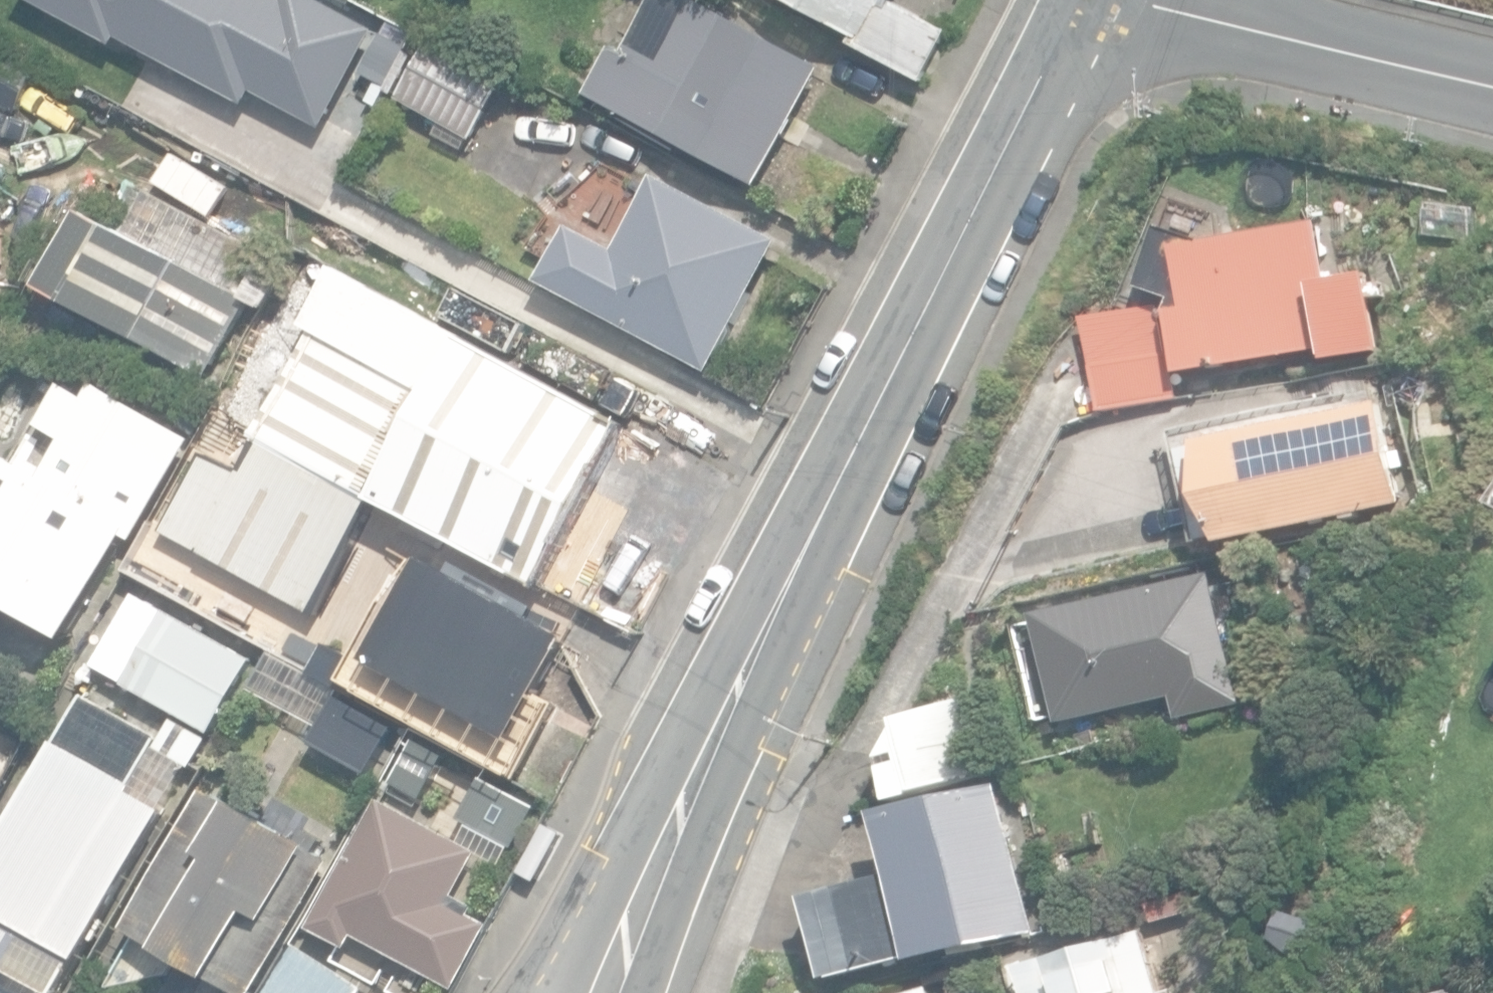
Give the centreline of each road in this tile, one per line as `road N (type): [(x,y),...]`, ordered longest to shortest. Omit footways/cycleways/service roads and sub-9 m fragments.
road 1 (tertiary): [(1081,0),(818,523),(607,992)]
road 2 (unclassified): [(1162,0),(1492,71)]

